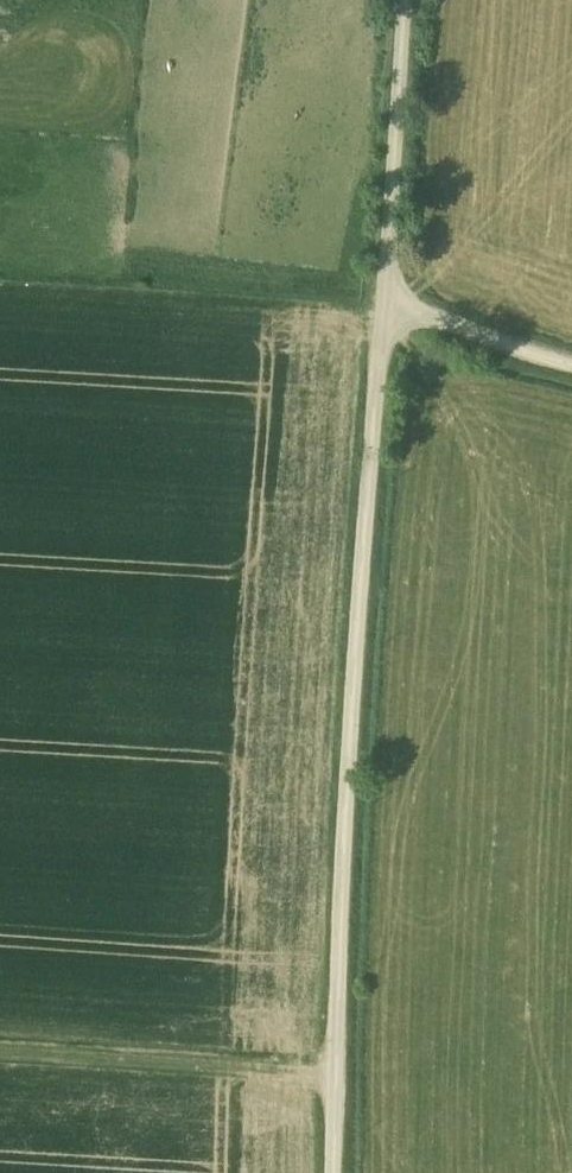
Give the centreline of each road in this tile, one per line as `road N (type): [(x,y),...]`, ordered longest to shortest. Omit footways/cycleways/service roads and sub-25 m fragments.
road 1 (unclassified): [(335,1172),(388,294)]
road 2 (track): [(336,1068),(0,1046)]
road 3 (unclassified): [(412,0),(388,294)]
road 4 (unclassified): [(388,294),(571,356)]

